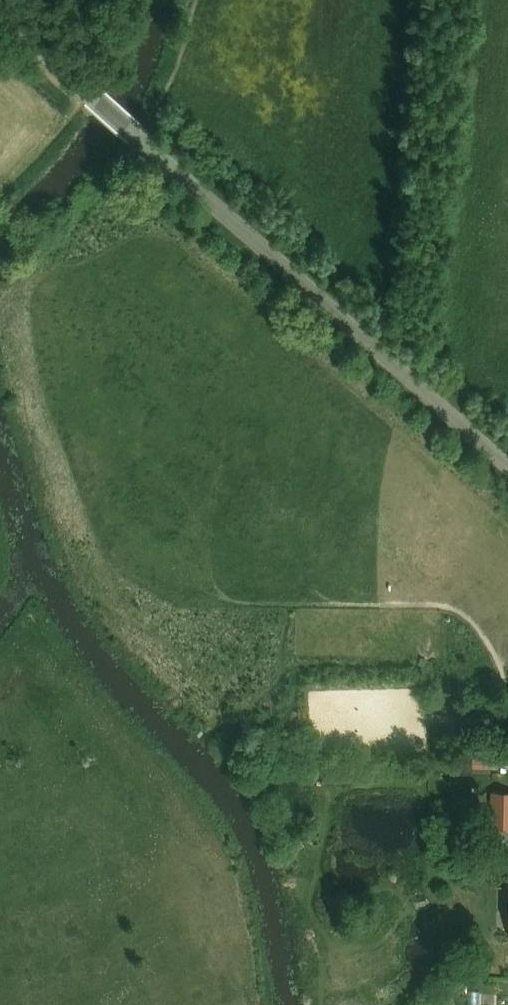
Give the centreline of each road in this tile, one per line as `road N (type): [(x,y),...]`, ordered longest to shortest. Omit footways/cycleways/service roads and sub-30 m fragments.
road 1 (unclassified): [(507,468),(0,17)]

